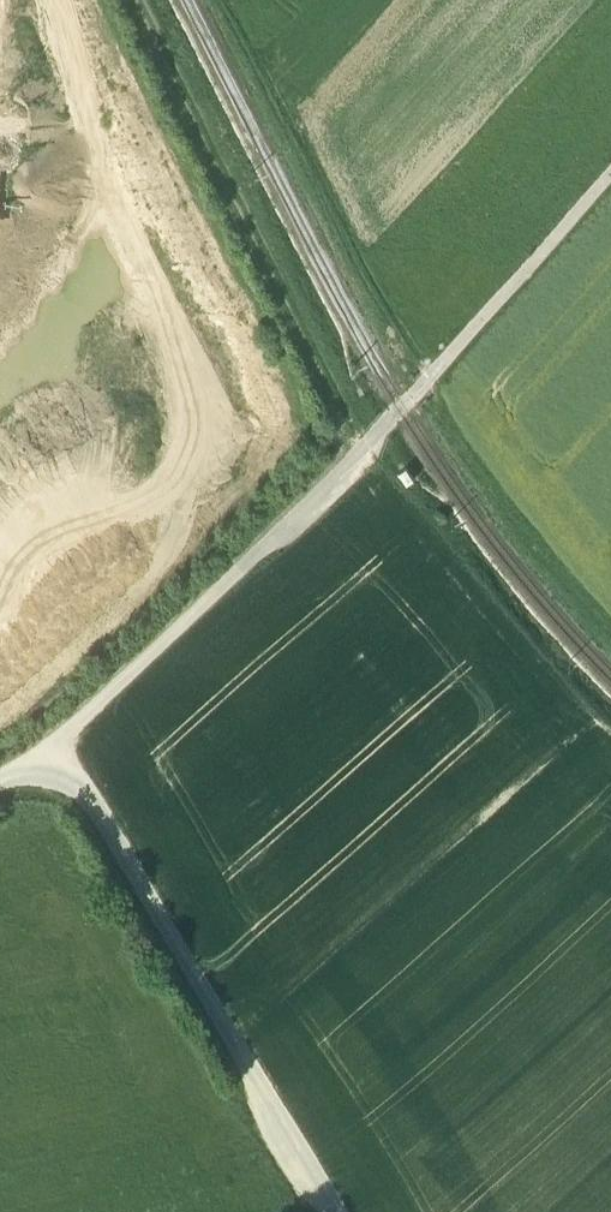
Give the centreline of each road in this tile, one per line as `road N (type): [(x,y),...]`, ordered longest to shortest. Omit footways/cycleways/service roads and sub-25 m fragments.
road 1 (track): [(0,781),(54,744),(427,384),(610,176)]
road 2 (track): [(610,624),(538,543),(427,384),(231,0)]
road 3 (track): [(54,744),(336,1211)]

